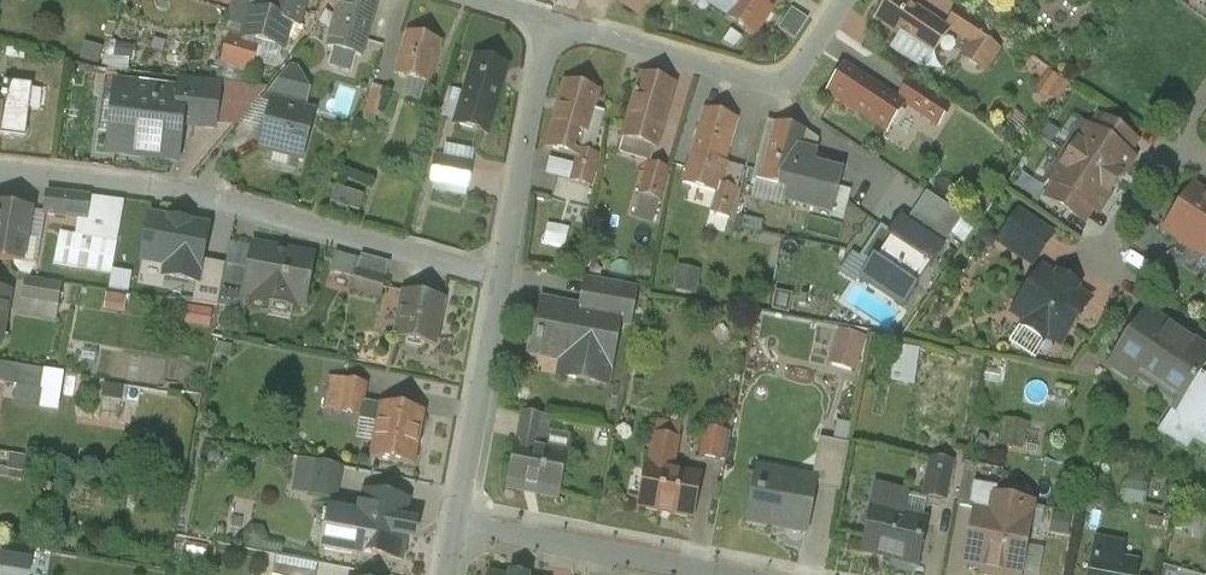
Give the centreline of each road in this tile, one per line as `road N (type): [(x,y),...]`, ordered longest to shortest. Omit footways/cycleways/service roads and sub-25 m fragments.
road 1 (residential): [(503,281),(192,193),(0,169)]
road 2 (residential): [(845,0),(810,55),(774,83),(551,24)]
road 3 (residential): [(456,526),(714,574)]
road 4 (residential): [(551,24),(503,281)]
road 5 (residential): [(503,281),(456,526)]
road 6 (residential): [(1097,266),(1178,146),(1205,165)]

